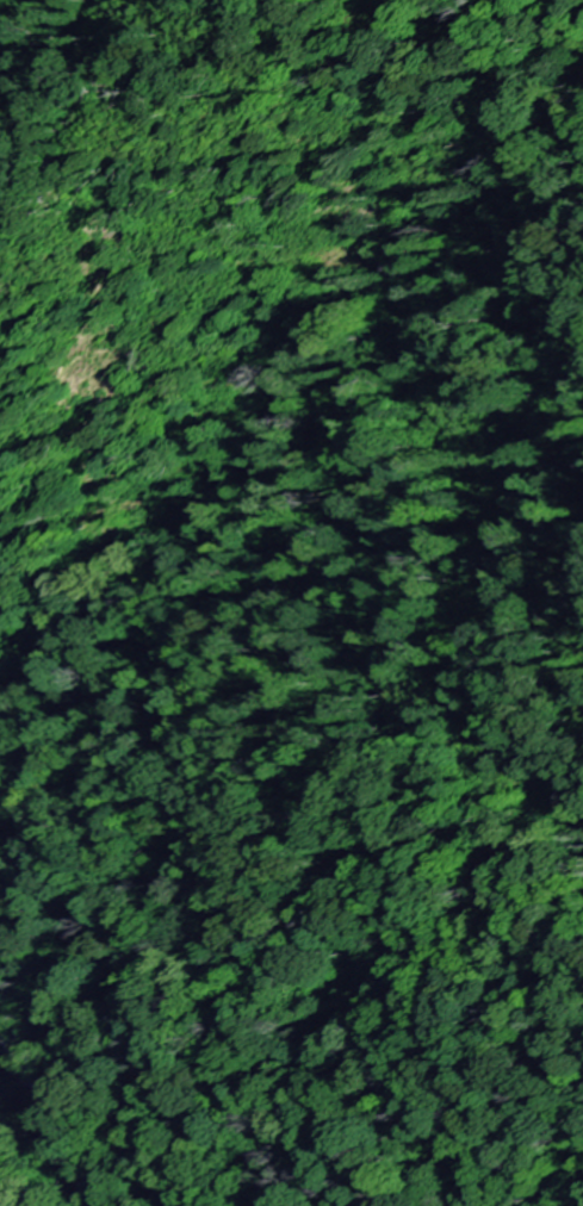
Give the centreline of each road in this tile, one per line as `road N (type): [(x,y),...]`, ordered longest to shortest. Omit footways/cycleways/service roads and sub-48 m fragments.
road 1 (secondary): [(103,1205),(0,1057)]

